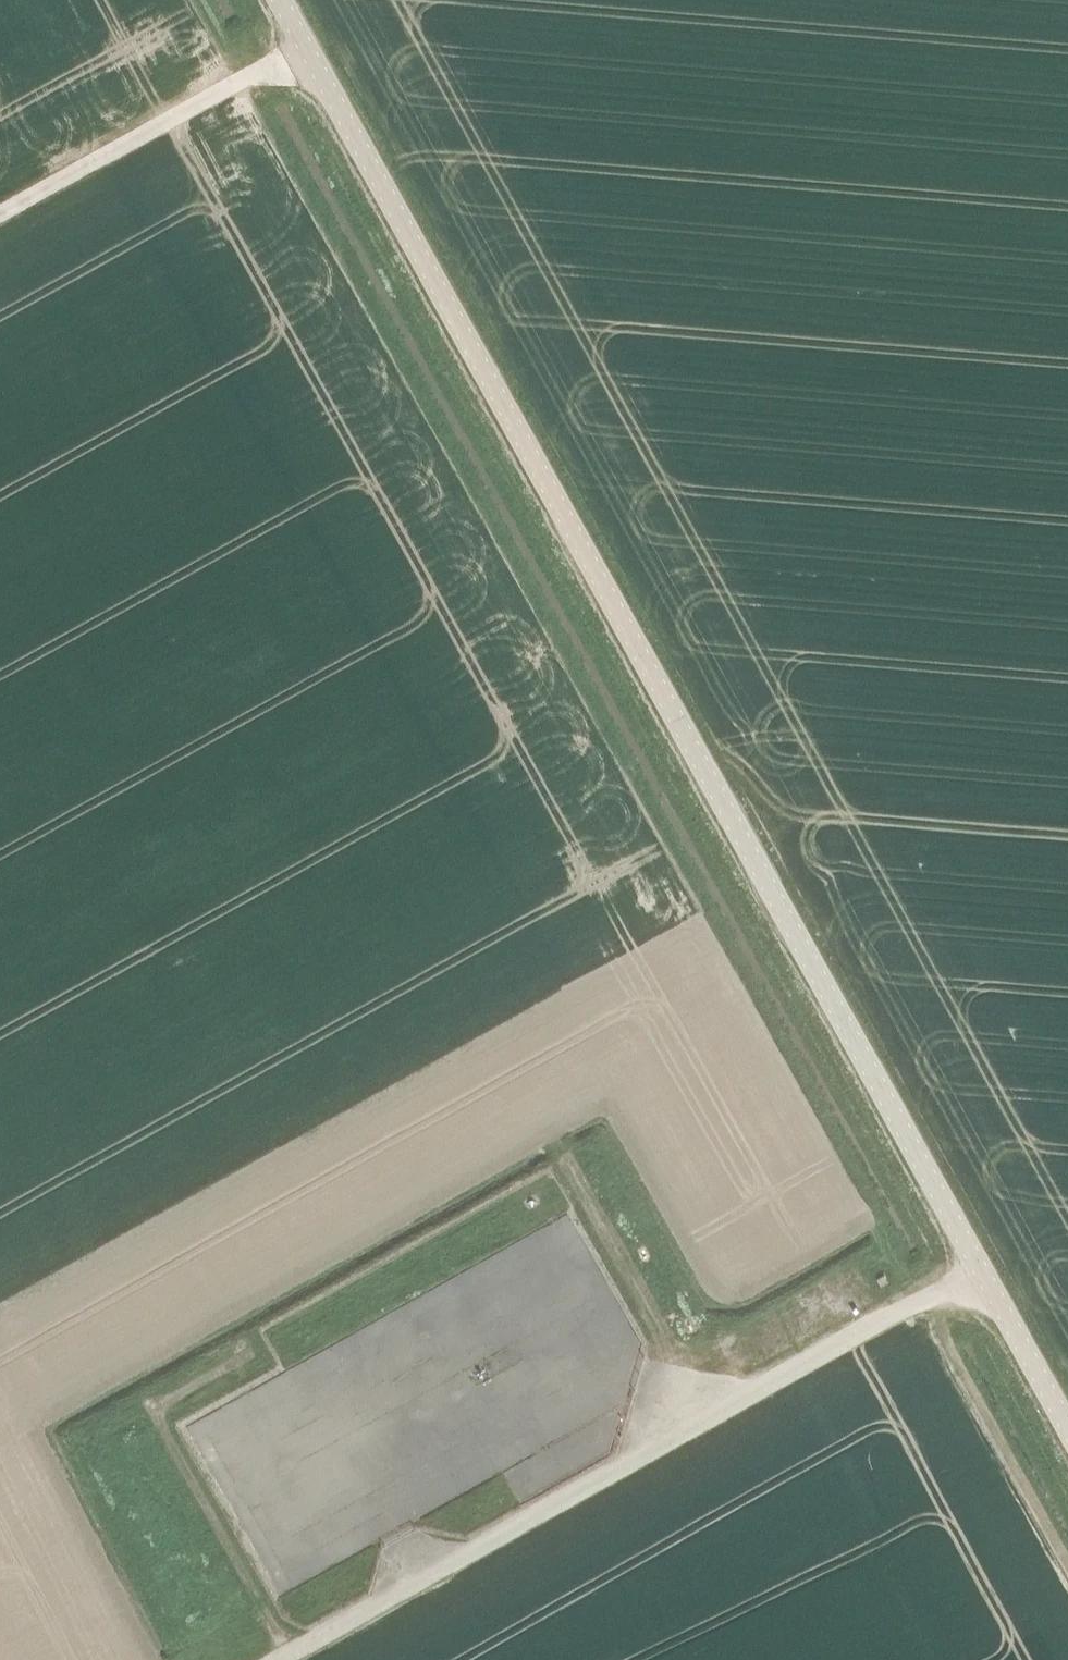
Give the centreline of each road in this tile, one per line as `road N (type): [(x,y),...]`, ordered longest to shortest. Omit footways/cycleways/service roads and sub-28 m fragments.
road 1 (tertiary): [(1067,1428),(279,0)]

